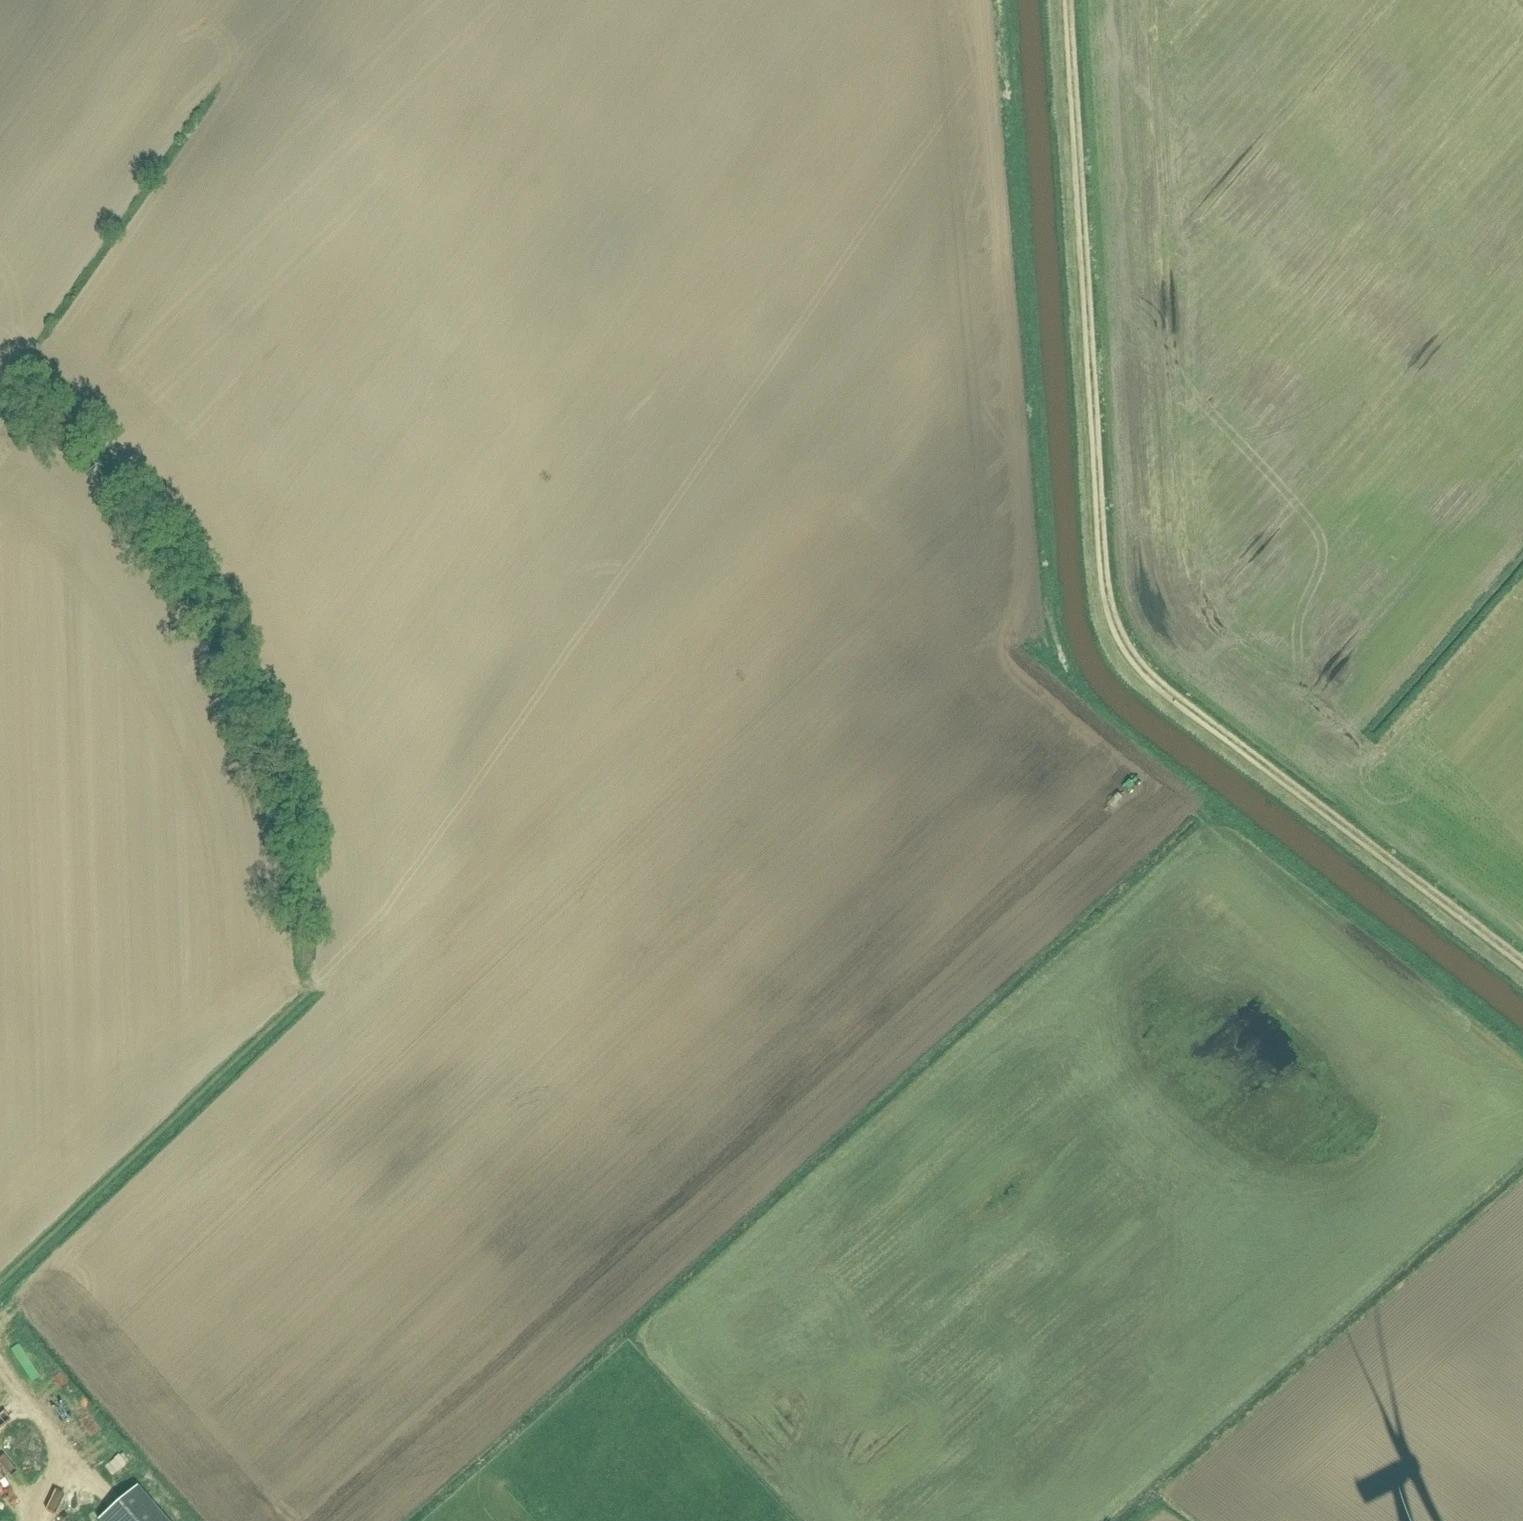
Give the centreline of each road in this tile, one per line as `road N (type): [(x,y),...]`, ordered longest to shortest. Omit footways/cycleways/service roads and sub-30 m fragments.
road 1 (track): [(1069,0),(1106,613),(1119,646),(1137,669),(1522,965)]

